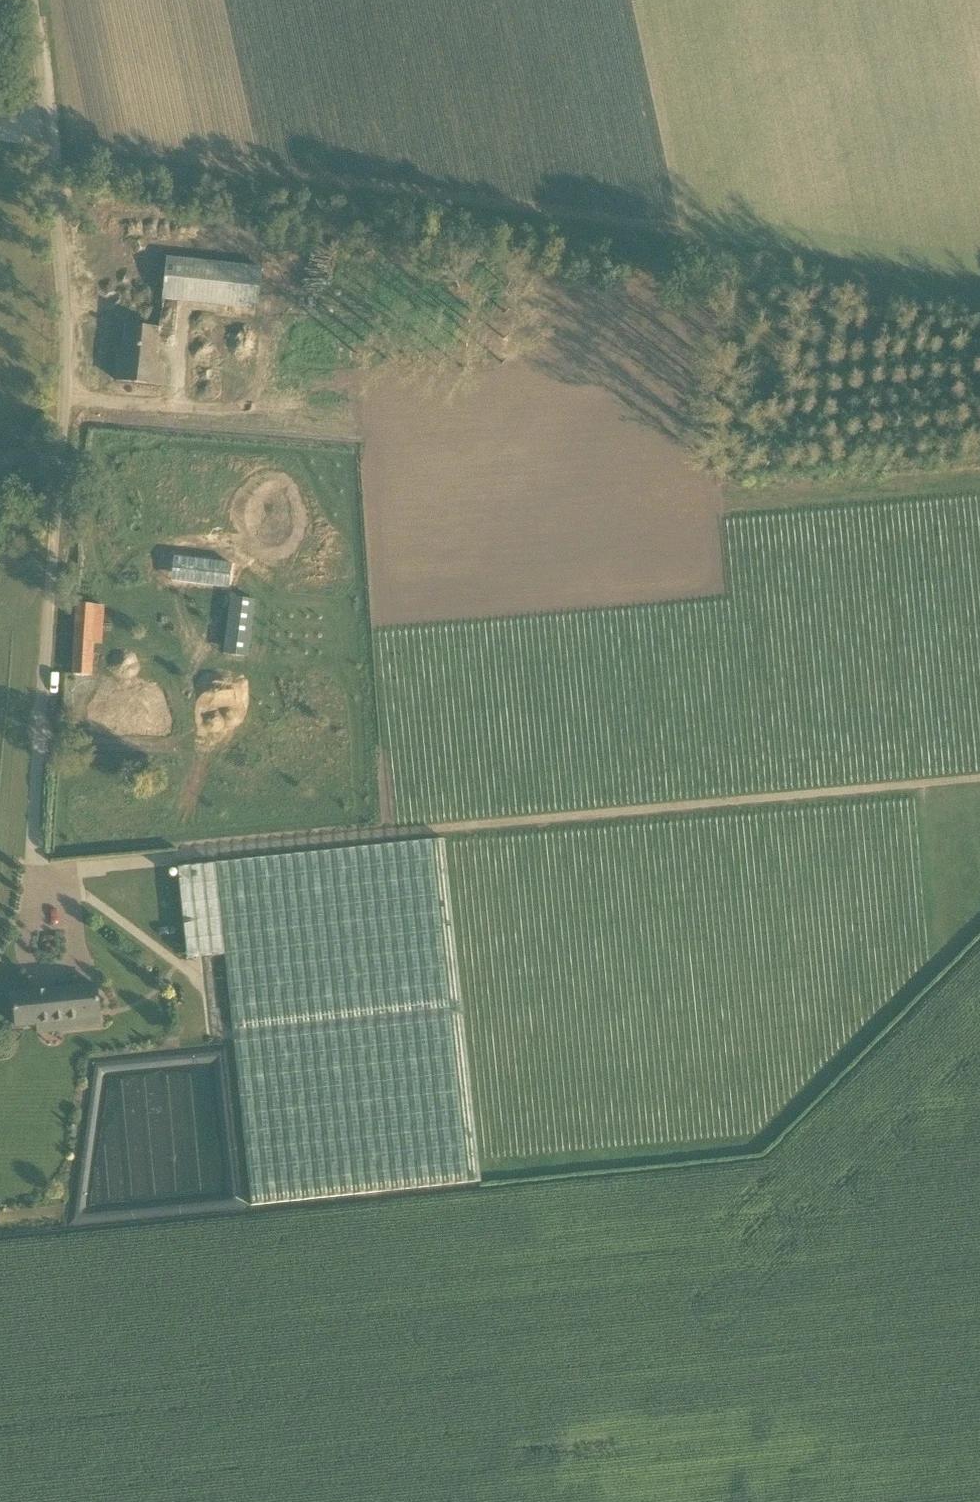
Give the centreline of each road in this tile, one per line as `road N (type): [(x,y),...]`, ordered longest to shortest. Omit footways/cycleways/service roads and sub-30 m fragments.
road 1 (unclassified): [(979,790),(98,869),(45,865),(33,821),(69,407),(56,149),(36,0)]

